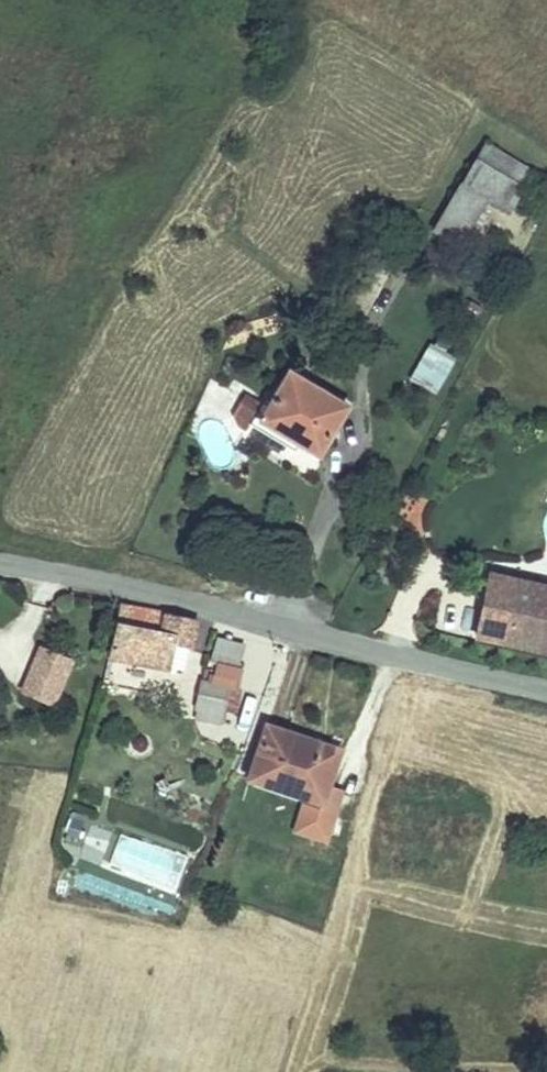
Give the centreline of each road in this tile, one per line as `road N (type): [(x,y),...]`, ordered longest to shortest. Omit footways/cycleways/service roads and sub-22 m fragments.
road 1 (residential): [(546,691),(0,566)]

